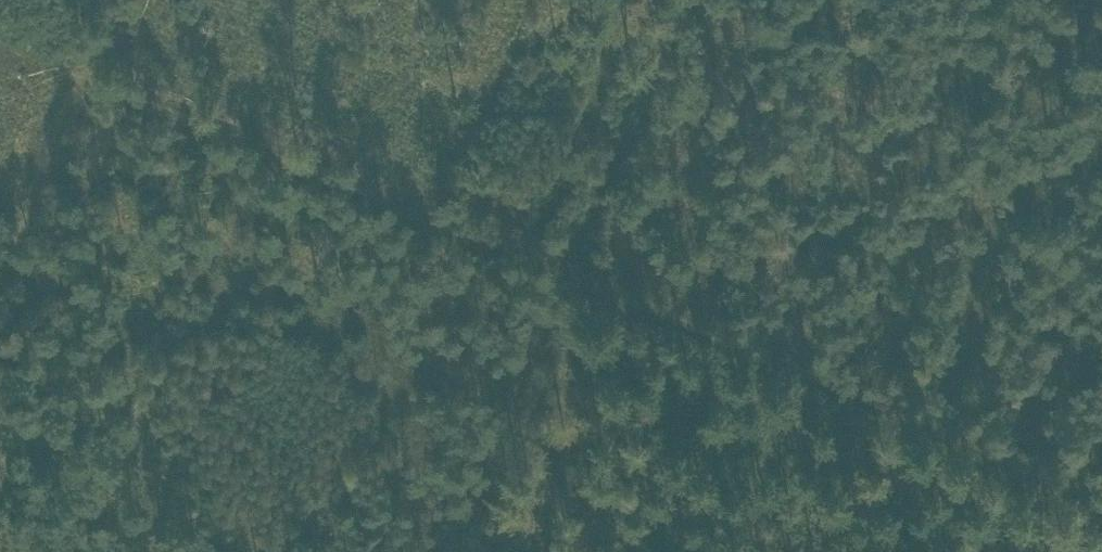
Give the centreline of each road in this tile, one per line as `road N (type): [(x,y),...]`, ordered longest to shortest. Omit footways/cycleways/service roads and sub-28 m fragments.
road 1 (track): [(1101,531),(539,298)]
road 2 (track): [(0,68),(539,298)]
road 3 (track): [(664,0),(539,298)]
road 4 (track): [(539,298),(435,551)]
road 5 (track): [(77,100),(0,279)]

